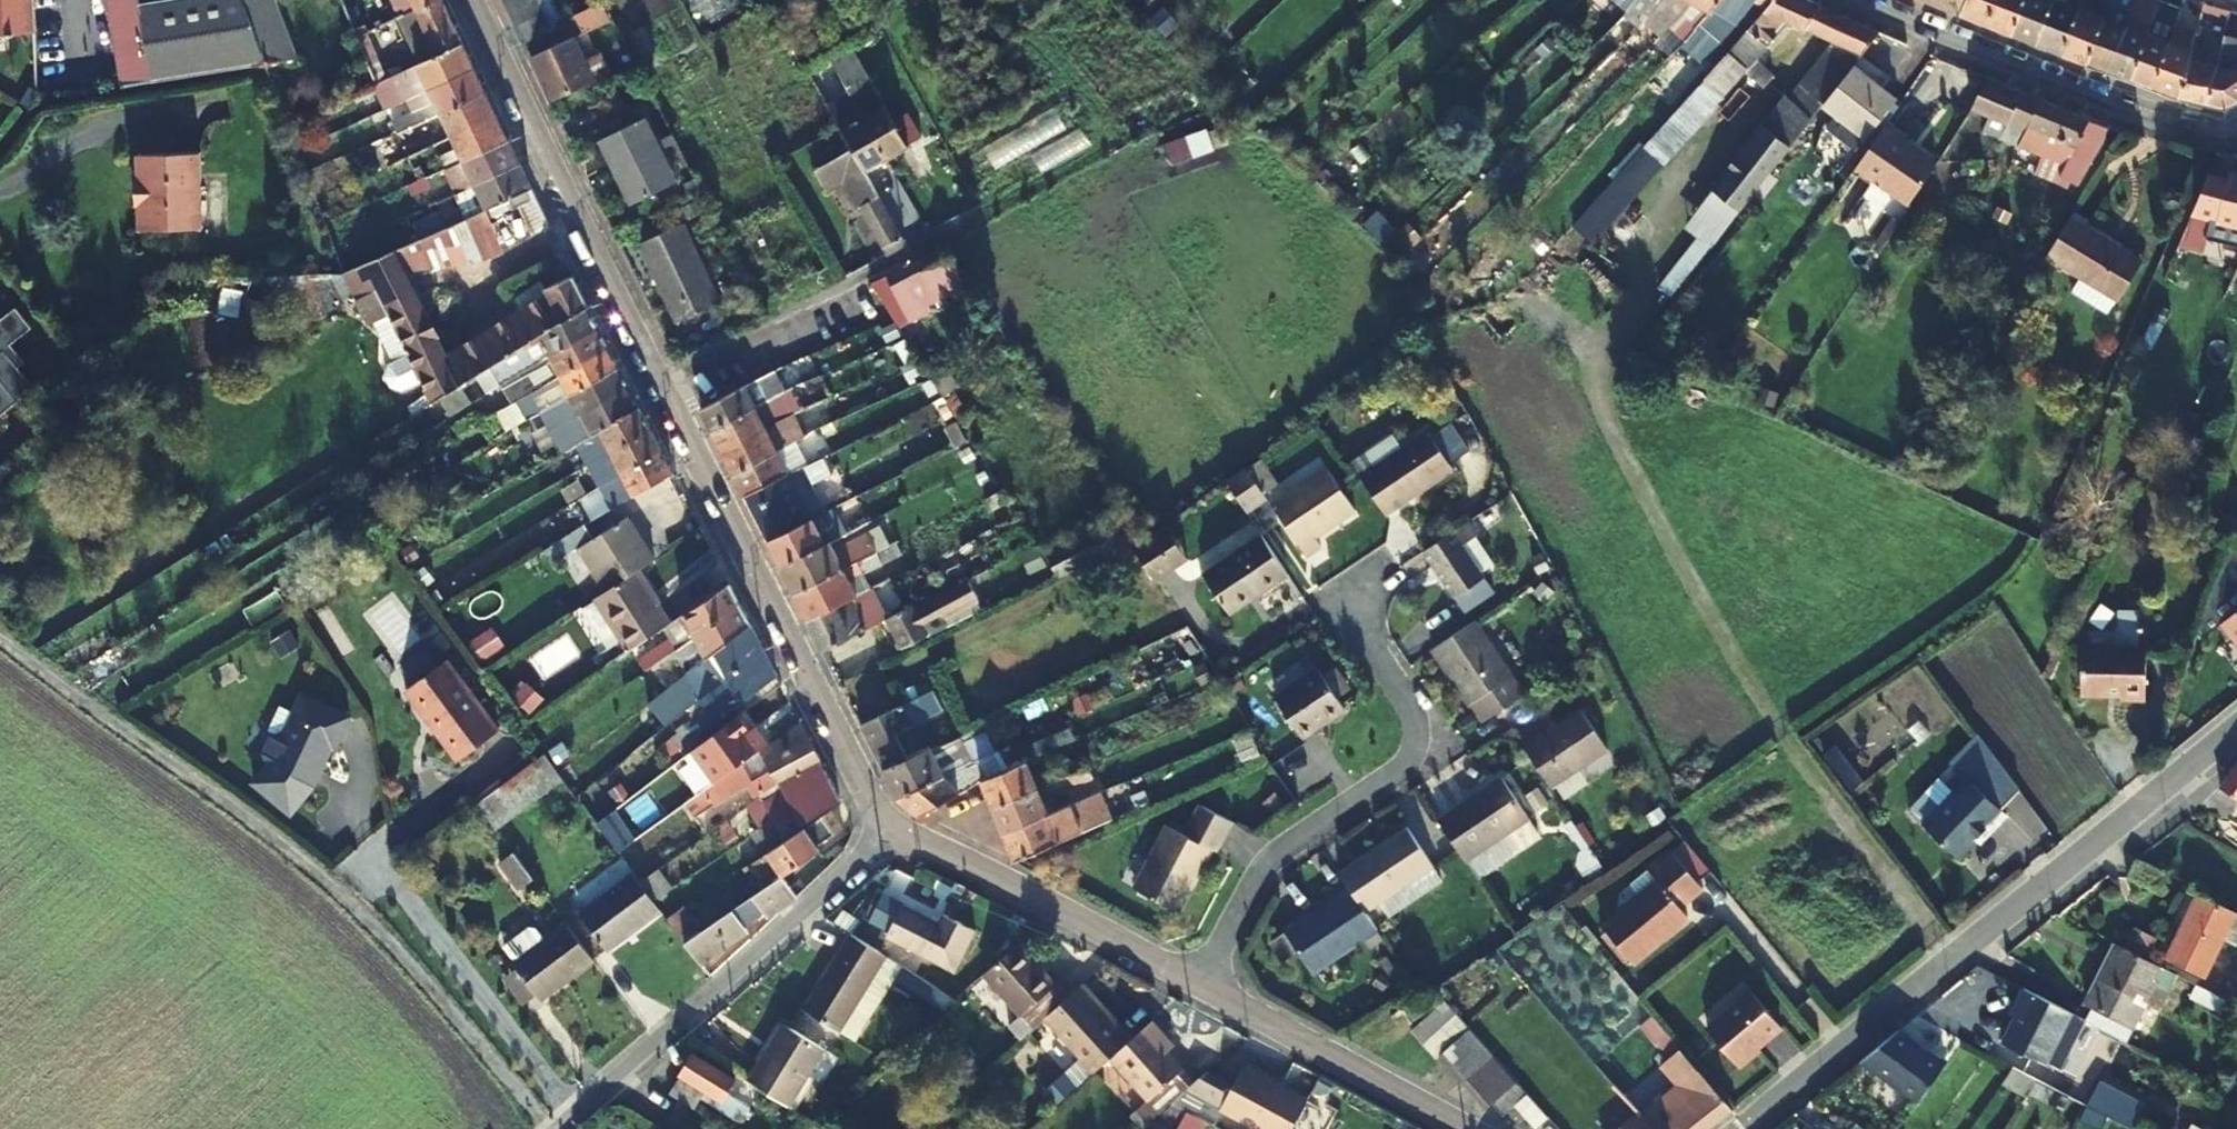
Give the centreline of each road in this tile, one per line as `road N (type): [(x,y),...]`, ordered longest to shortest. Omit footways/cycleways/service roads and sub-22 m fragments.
road 1 (residential): [(477,0),(889,834)]
road 2 (track): [(0,629),(332,880),(550,1128)]
road 3 (residential): [(1742,1128),(2236,724)]
road 4 (residential): [(1200,986),(1264,867),(1393,775),(1410,754),(1411,712),(1336,597)]
road 5 (residential): [(2236,135),(2128,112),(1850,0)]
road 6 (residential): [(889,834),(1013,887),(1200,986)]
road 7 (residential): [(1200,986),(1465,1128)]
road 8 (residential): [(889,834),(717,986)]
road 9 (residential): [(717,986),(556,1128)]

